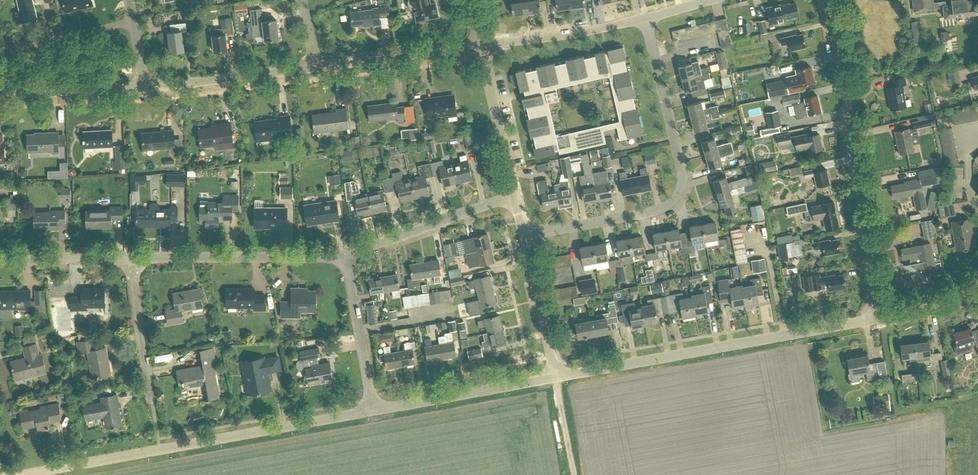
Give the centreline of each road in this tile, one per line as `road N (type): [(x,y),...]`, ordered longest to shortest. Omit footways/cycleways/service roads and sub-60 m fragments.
road 1 (residential): [(25,474),(375,410)]
road 2 (residential): [(524,237),(675,200),(681,166),(644,19)]
road 3 (residential): [(556,376),(879,316)]
road 4 (residential): [(879,316),(824,0)]
road 5 (residential): [(129,257),(345,256)]
road 6 (residential): [(375,410),(556,376)]
road 7 (residential): [(345,256),(513,195)]
road 8 (residential): [(140,88),(316,67)]
road 9 (residential): [(480,44),(644,19)]
road 10 (residential): [(316,67),(480,44)]
road 11 (residential): [(375,410),(345,256)]
road 12 (residential): [(513,195),(480,44)]
road 13 (residential): [(151,399),(129,257)]
road 14 (residential): [(556,376),(524,237)]
road 15 (residential): [(0,94),(140,88)]
road 16 (residential): [(0,260),(129,257)]

